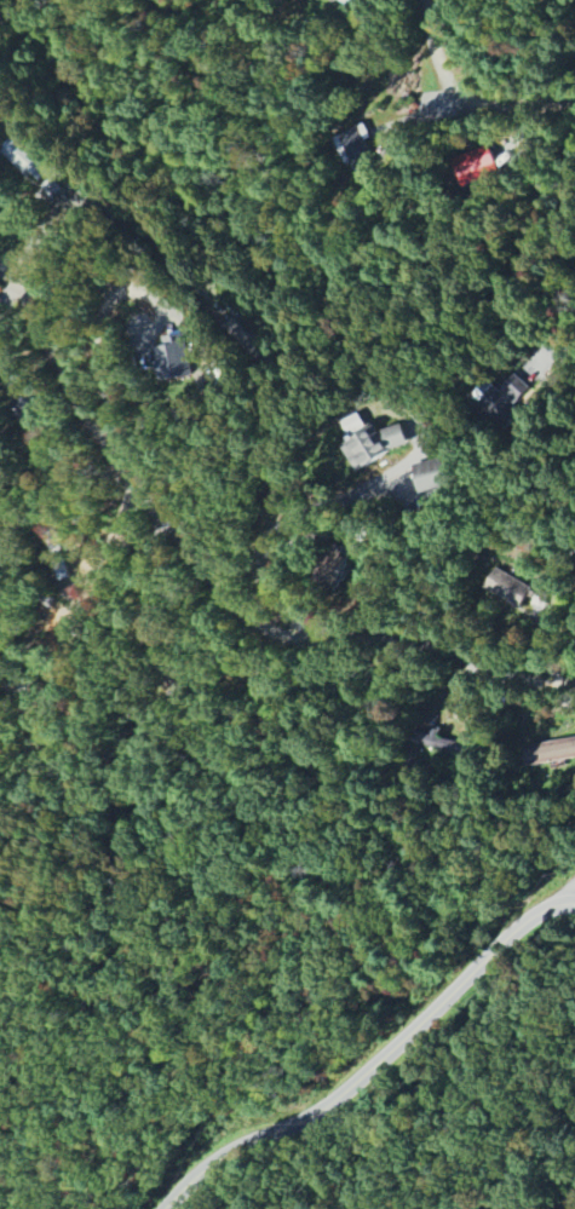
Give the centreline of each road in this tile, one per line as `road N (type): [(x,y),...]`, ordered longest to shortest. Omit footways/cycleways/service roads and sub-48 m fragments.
road 1 (residential): [(574,682),(511,674),(408,638),(310,639),(255,622),(123,471),(15,281)]
road 2 (residential): [(166,1208),(197,1174),(245,1144),(315,1115),(531,912),(574,902)]
road 3 (residential): [(574,102),(491,104),(454,86),(435,61),(423,0)]

